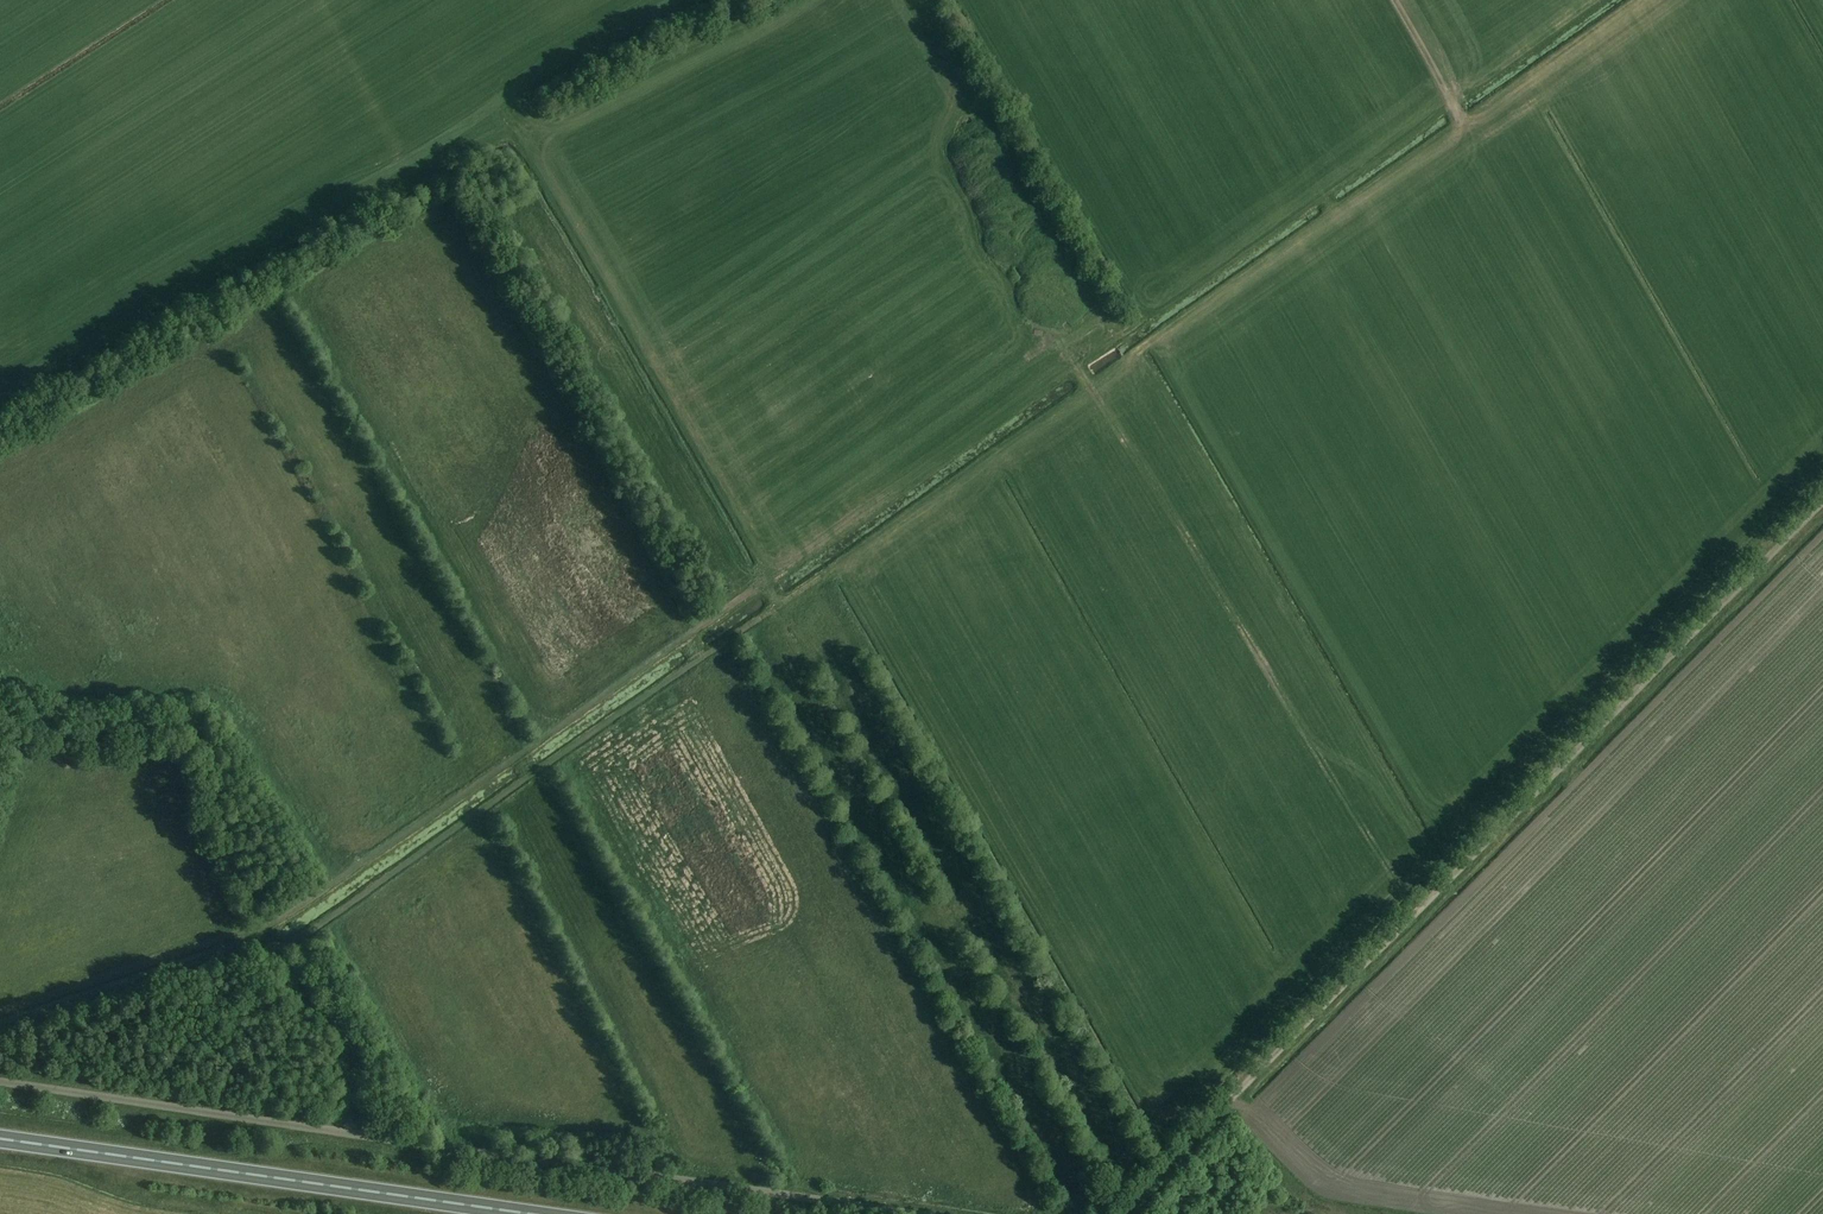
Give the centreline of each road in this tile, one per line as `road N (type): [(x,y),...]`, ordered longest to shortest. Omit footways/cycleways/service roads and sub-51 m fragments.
road 1 (unclassified): [(1122,1213),(1822,501)]
road 2 (unclassified): [(912,1213),(0,1081)]
road 3 (track): [(0,714),(90,734),(167,731),(192,742),(247,899),(339,1037),(346,1076),(330,1131)]
road 4 (trunk): [(526,1213),(0,1139)]

